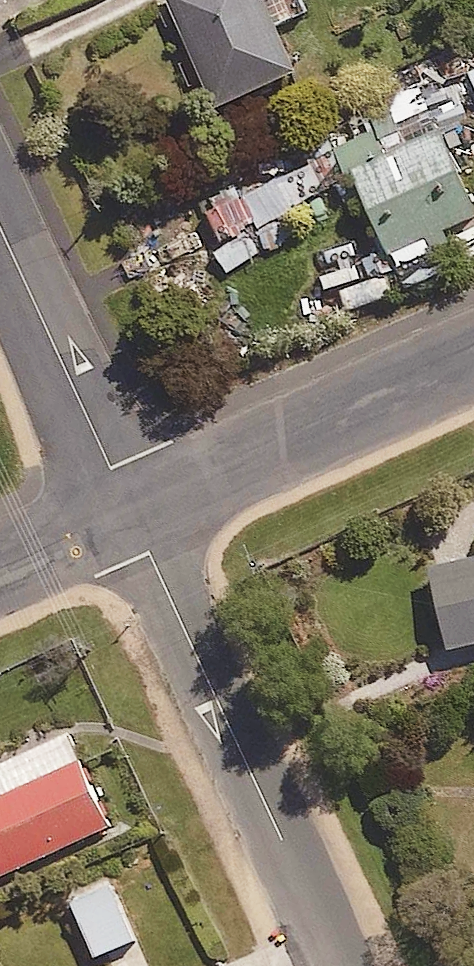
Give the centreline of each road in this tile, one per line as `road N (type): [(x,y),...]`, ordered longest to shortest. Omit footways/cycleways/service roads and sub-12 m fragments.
road 1 (residential): [(339,965),(130,513)]
road 2 (residential): [(130,513),(473,359)]
road 3 (residential): [(130,513),(0,227)]
road 4 (residential): [(0,571),(130,513)]

